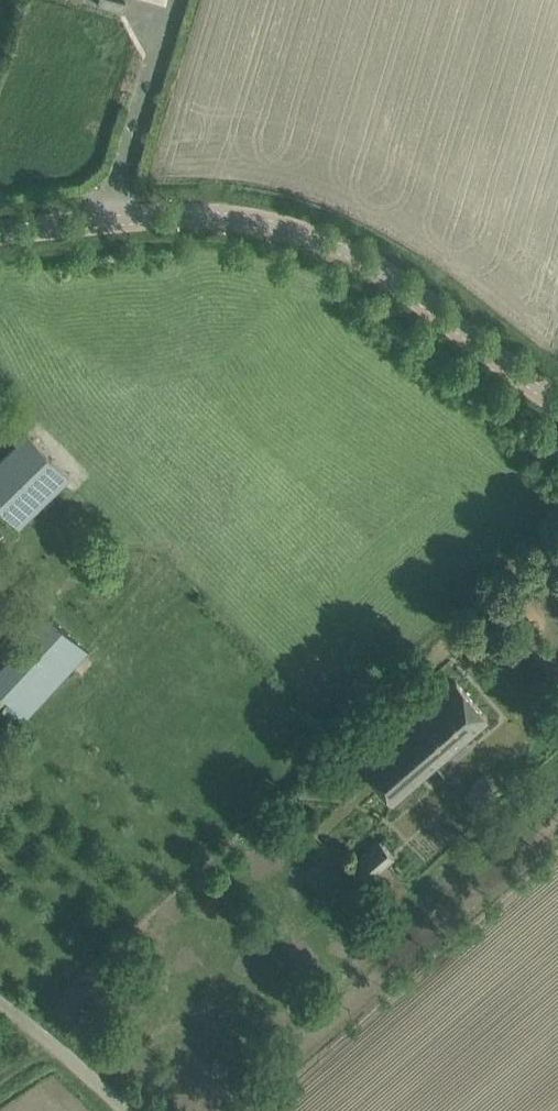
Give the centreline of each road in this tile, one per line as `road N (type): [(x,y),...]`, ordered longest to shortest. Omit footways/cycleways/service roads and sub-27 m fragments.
road 1 (unclassified): [(0,232),(171,215),(266,221),(315,235),(361,257),(557,403)]
road 2 (unclassified): [(123,1110),(0,1003)]

